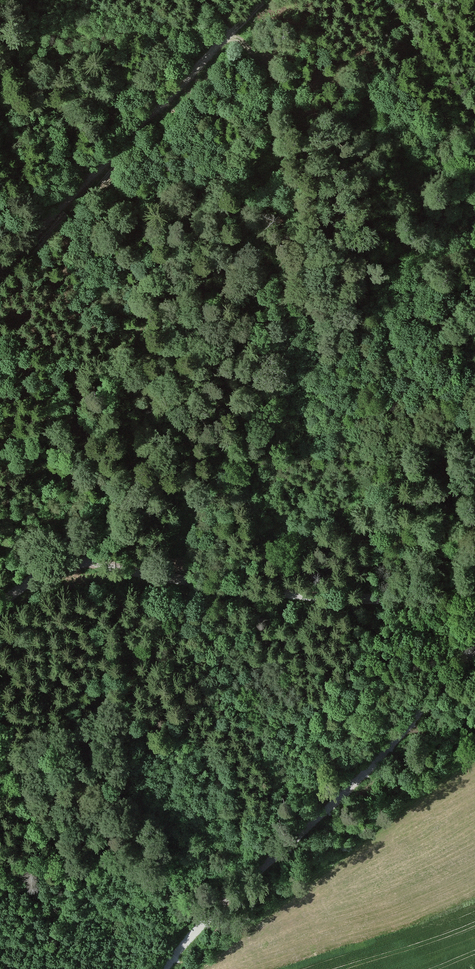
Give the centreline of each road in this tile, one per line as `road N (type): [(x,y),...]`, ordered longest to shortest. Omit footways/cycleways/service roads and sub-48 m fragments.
road 1 (track): [(0,604),(28,581),(77,566),(341,598),(474,582)]
road 2 (track): [(474,645),(370,767),(213,914),(166,968)]
road 3 (track): [(0,269),(193,72)]

